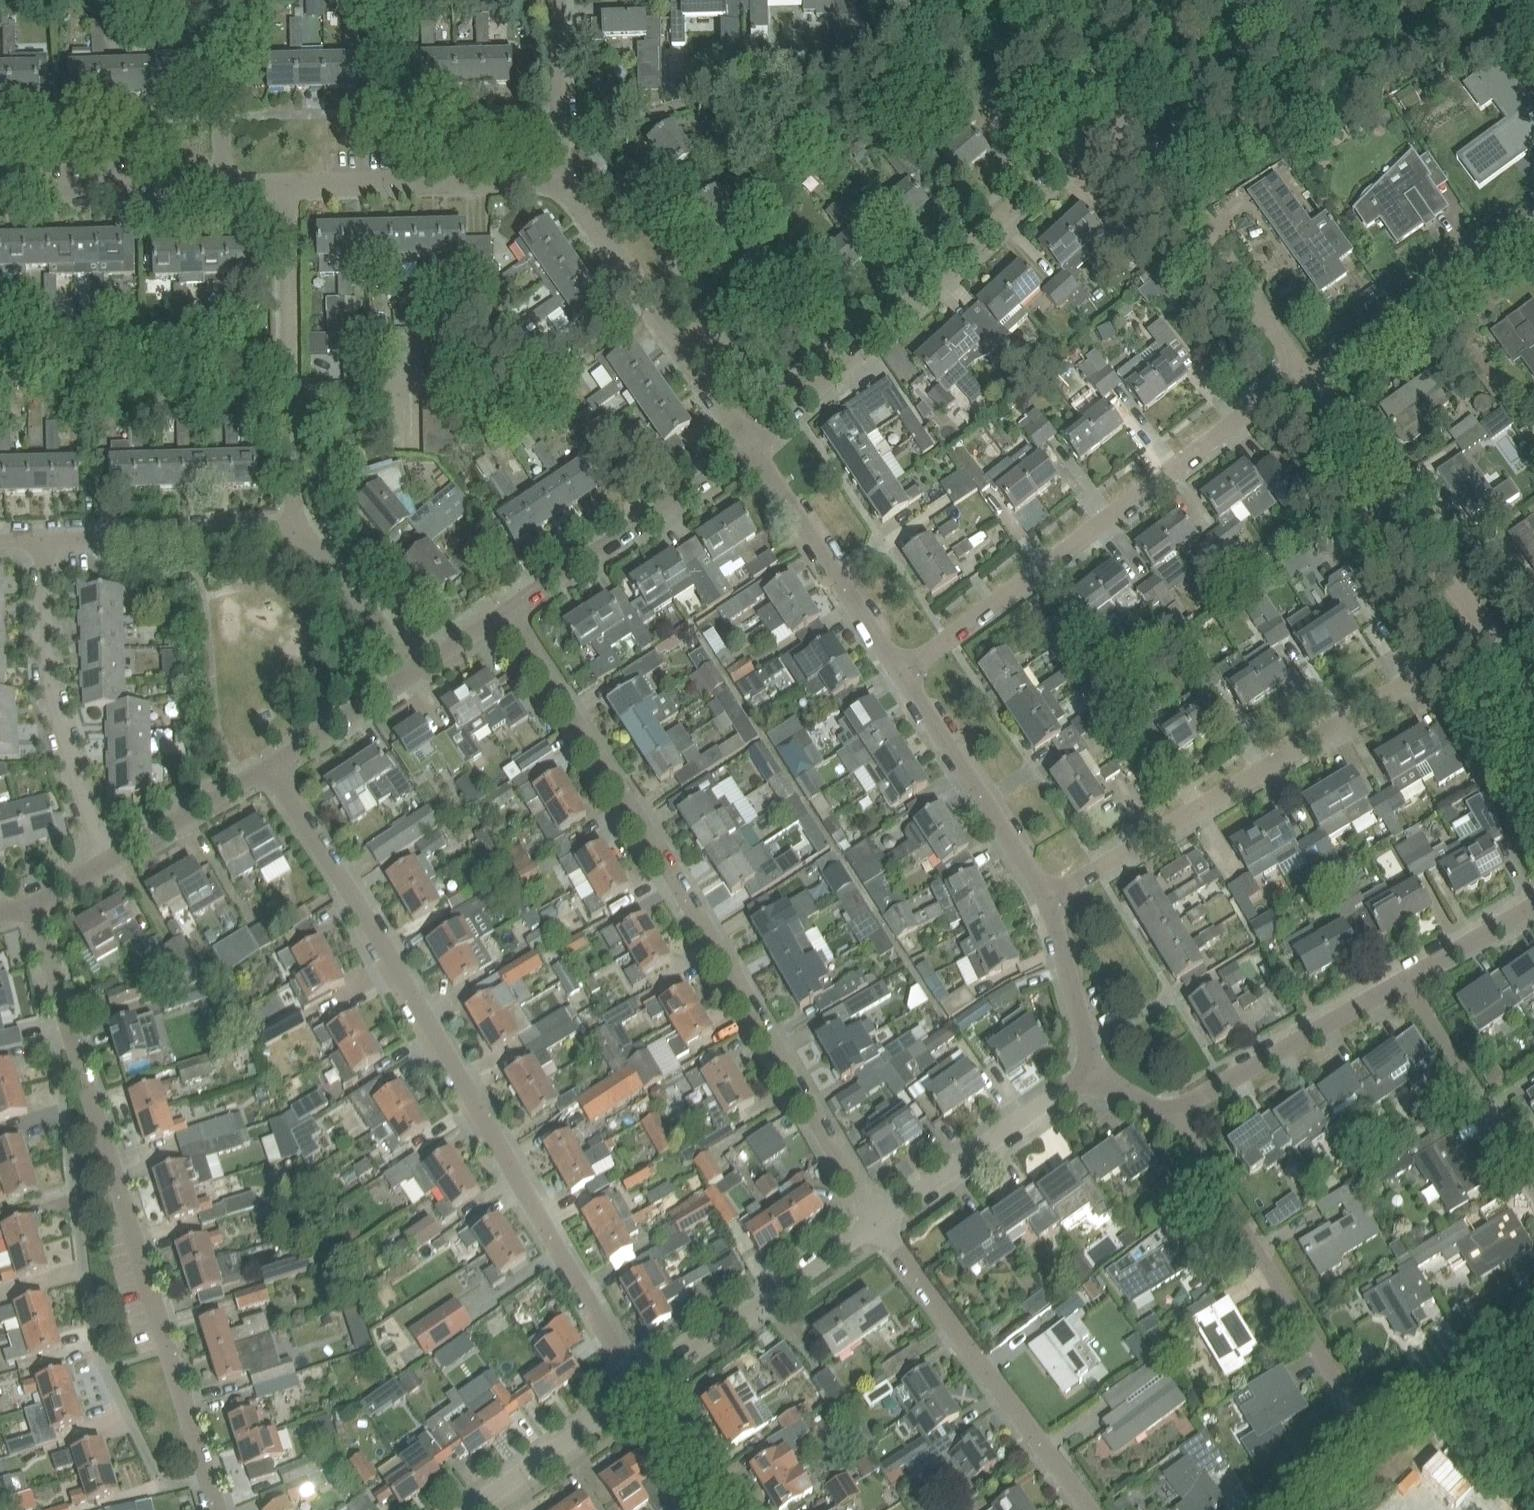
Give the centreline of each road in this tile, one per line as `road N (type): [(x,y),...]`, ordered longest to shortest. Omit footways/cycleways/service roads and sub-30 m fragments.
road 1 (residential): [(639,1394),(360,900),(272,770)]
road 2 (residential): [(881,1223),(508,616)]
road 3 (residential): [(215,1509),(32,906)]
road 4 (residential): [(899,673),(1280,397),(1317,349)]
road 5 (residential): [(753,447),(1144,104)]
road 6 (residential): [(1044,900),(1483,623)]
road 7 (residential): [(1367,1425),(1173,1115)]
road 8 (residential): [(556,144),(850,51),(861,42),(865,0)]
road 9 (residential): [(1092,1509),(881,1223)]
road 10 (residential): [(293,529),(288,188)]
road 11 (residential): [(753,447),(574,194),(556,181)]
road 12 (residential): [(109,867),(54,706),(42,545)]
road 13 (residential): [(1483,623),(1328,366)]
road 14 (residential): [(1317,349),(1144,104)]
road 15 (residential): [(508,616),(753,447)]
road 16 (residential): [(639,1394),(881,1223)]
road 17 (residential): [(1173,1115),(1405,977)]
road 18 (residential): [(1044,900),(1008,831),(899,673)]
road 19 (residential): [(899,673),(753,447)]
road 20 (residential): [(288,188),(556,181)]
road 21 (residential): [(881,1223),(1089,1072)]
road 22 (residential): [(293,529),(42,545)]
road 23 (residential): [(1533,1192),(1405,977)]
road 24 (residential): [(1328,366),(1533,223)]
road 25 (residential): [(0,192),(222,186)]
road 26 (residential): [(1367,1425),(1533,1313)]
road 27 (residential): [(476,1509),(639,1394)]
road 28 (residential): [(415,675),(310,534),(293,529)]
road 29 (residential): [(109,867),(272,770)]
road 30 (residential): [(222,186),(216,0)]
road 31 (residential): [(1089,1072),(1044,900)]
road 32 (residential): [(272,770),(415,675)]
road 33 (residential): [(1405,977),(1533,905)]
road 34 (residential): [(728,1509),(639,1394)]
road 35 (residential): [(1144,104),(1069,0)]
road 36 (residential): [(556,144),(554,18)]
road 37 (residential): [(1282,1509),(1367,1425)]

